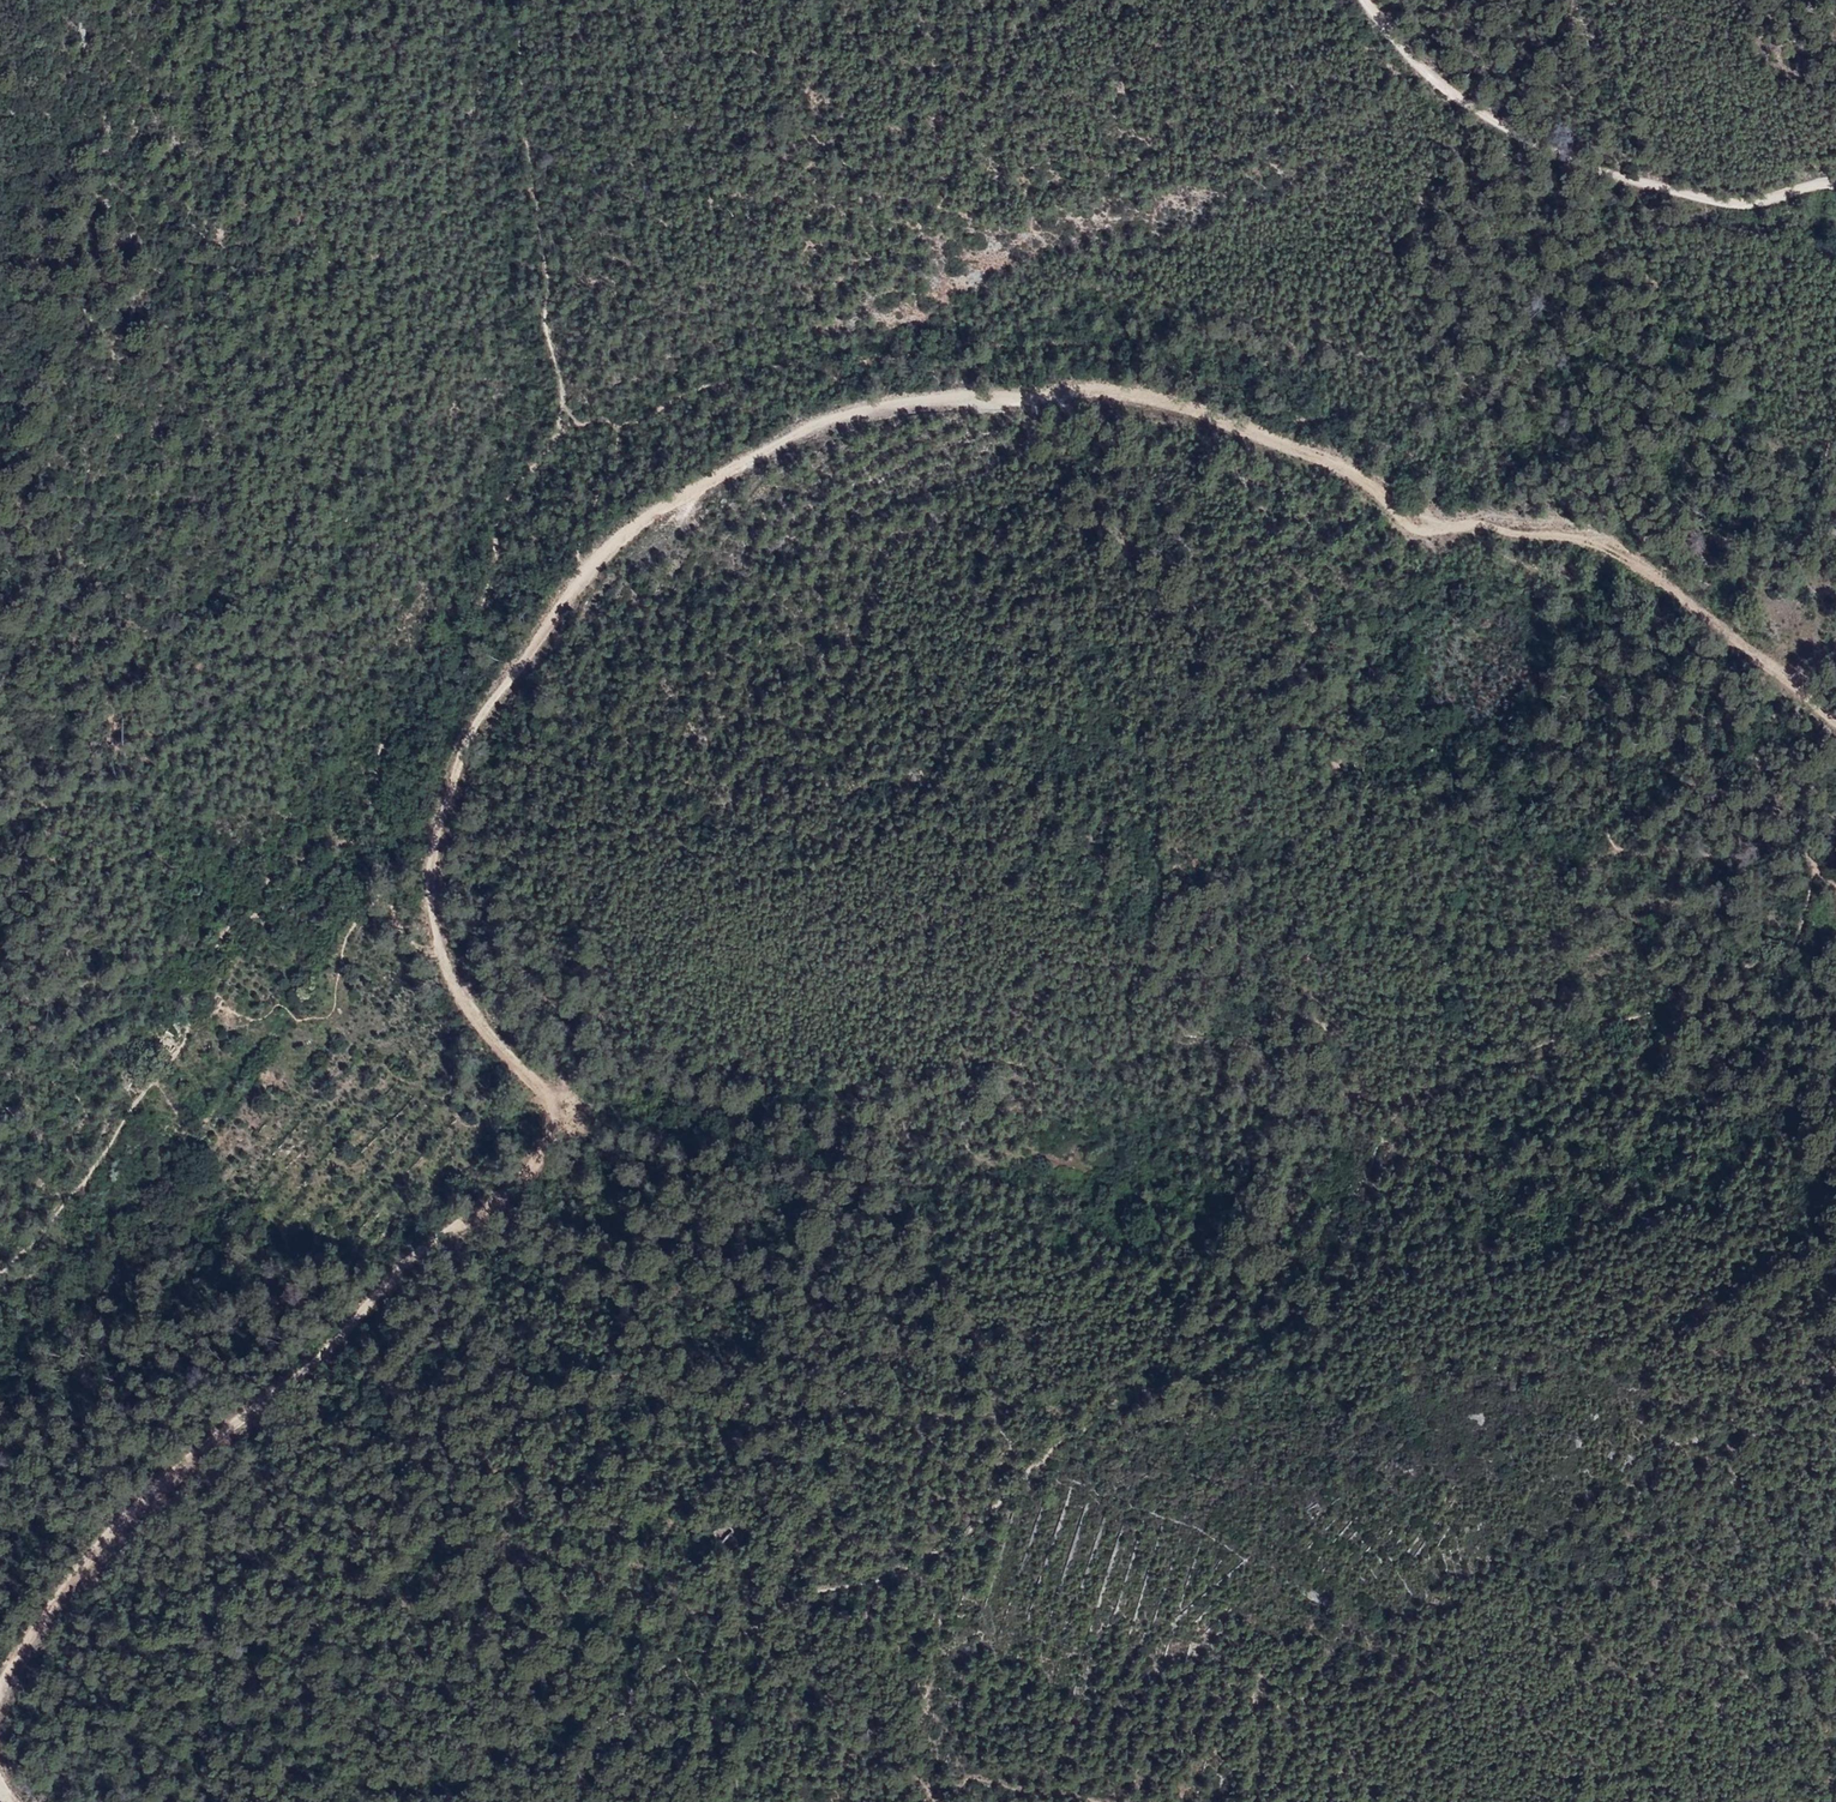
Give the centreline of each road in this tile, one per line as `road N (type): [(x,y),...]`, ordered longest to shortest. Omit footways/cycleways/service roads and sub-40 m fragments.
road 1 (track): [(1835,720),(1647,563),(1536,524),(1437,533),(1370,486),(1159,402),(1053,395),(933,404),(855,416),(776,446),(593,564),(513,679),(449,814),(436,952),(558,1110),(544,1162),(476,1211),(427,1231),(338,1331),(174,1457),(67,1582),(0,1680)]
road 2 (track): [(1357,0),(1406,63),(1550,154),(1614,177),(1749,206),(1835,187)]

